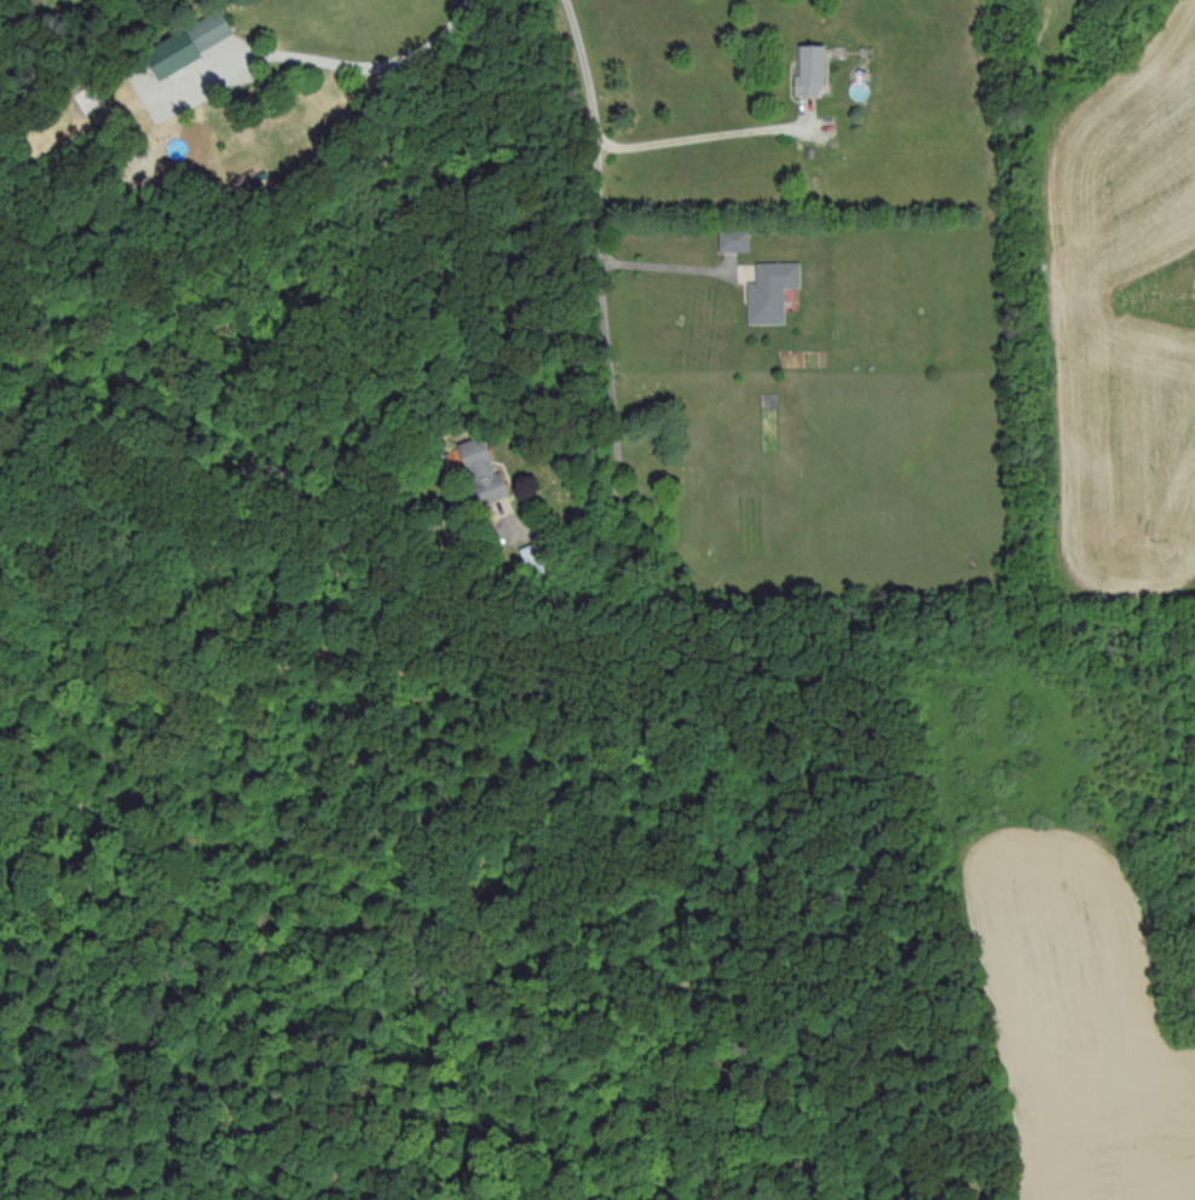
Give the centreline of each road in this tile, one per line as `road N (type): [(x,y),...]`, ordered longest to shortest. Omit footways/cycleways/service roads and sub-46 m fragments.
road 1 (residential): [(561,0),(590,119),(611,485),(600,497),(515,532),(502,510)]

